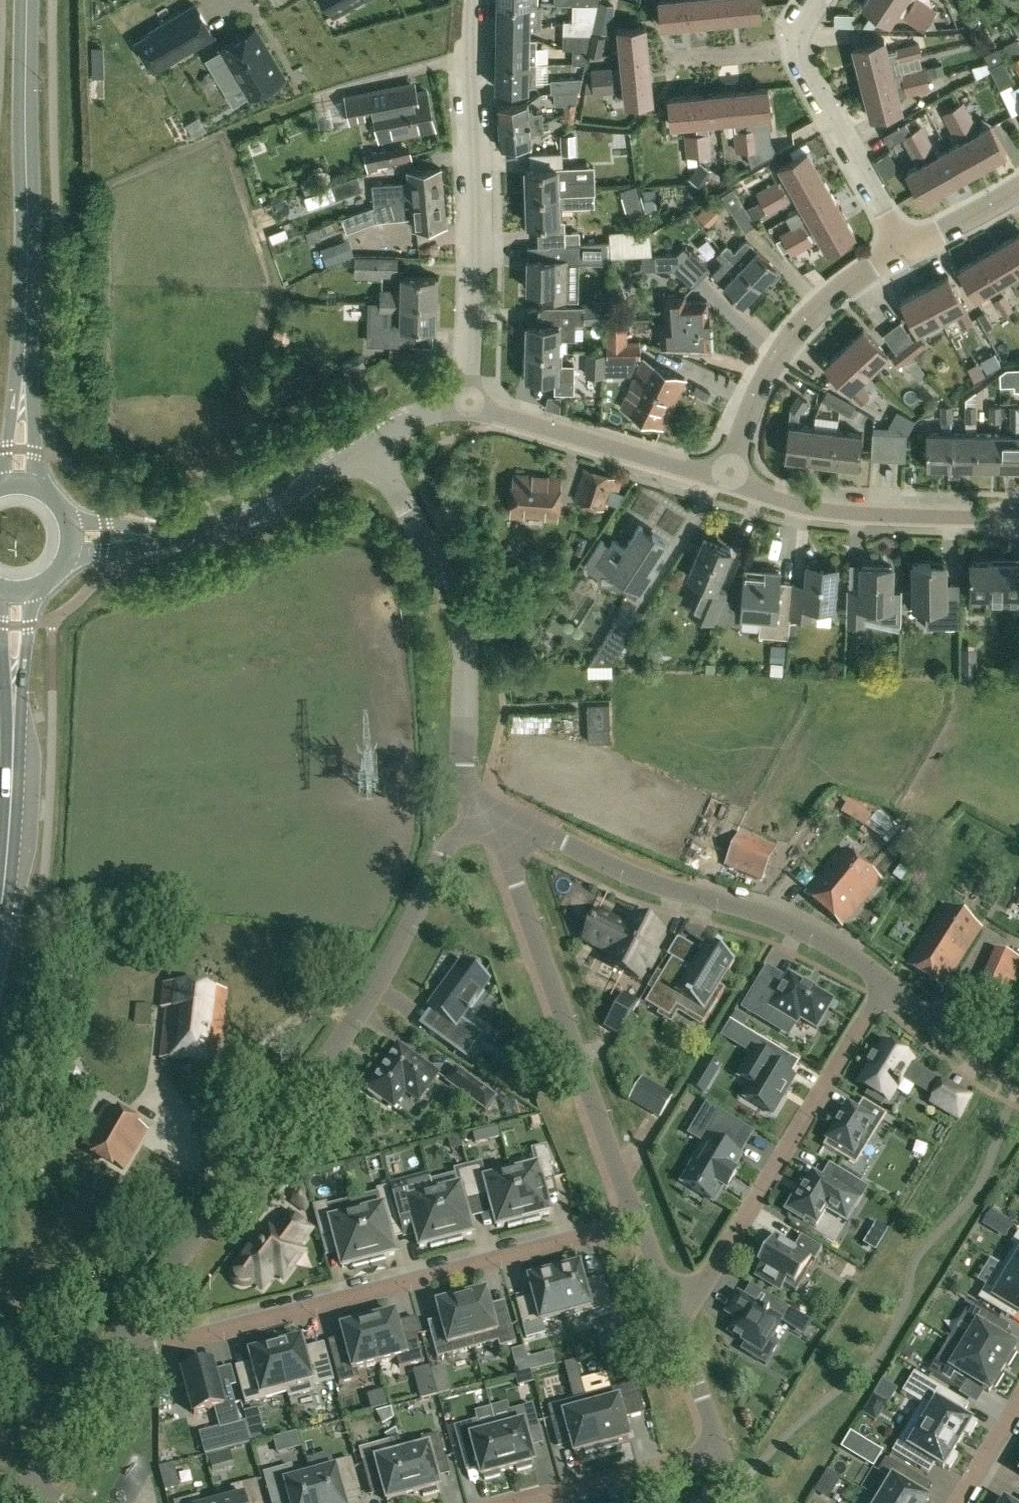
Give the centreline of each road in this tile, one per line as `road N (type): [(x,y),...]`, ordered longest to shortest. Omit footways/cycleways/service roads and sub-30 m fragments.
road 1 (residential): [(120,1348),(377,1003),(441,854),(494,821)]
road 2 (residential): [(638,1228),(169,1349),(120,1348)]
road 3 (secondary): [(19,483),(28,0)]
road 4 (residential): [(638,1228),(494,821)]
road 5 (residential): [(889,989),(782,924),(494,821)]
road 6 (residential): [(673,1340),(889,989)]
road 7 (residential): [(475,411),(476,0)]
road 8 (residential): [(494,821),(466,762),(465,637),(371,445)]
road 9 (secondary): [(0,923),(11,842),(17,593)]
road 10 (unclassified): [(71,536),(229,528),(371,445)]
road 11 (residential): [(730,483),(755,398),(781,346),(829,300),(907,251)]
road 12 (residential): [(730,483),(803,509),(891,519),(1018,514)]
road 13 (residential): [(730,483),(475,411)]
road 14 (residential): [(907,251),(811,81),(804,50)]
road 15 (residential): [(715,1452),(516,1502)]
road 16 (residential): [(17,1490),(120,1348)]
road 17 (residential): [(1018,1087),(953,1045),(889,989)]
road 18 (residential): [(907,251),(1018,187)]

